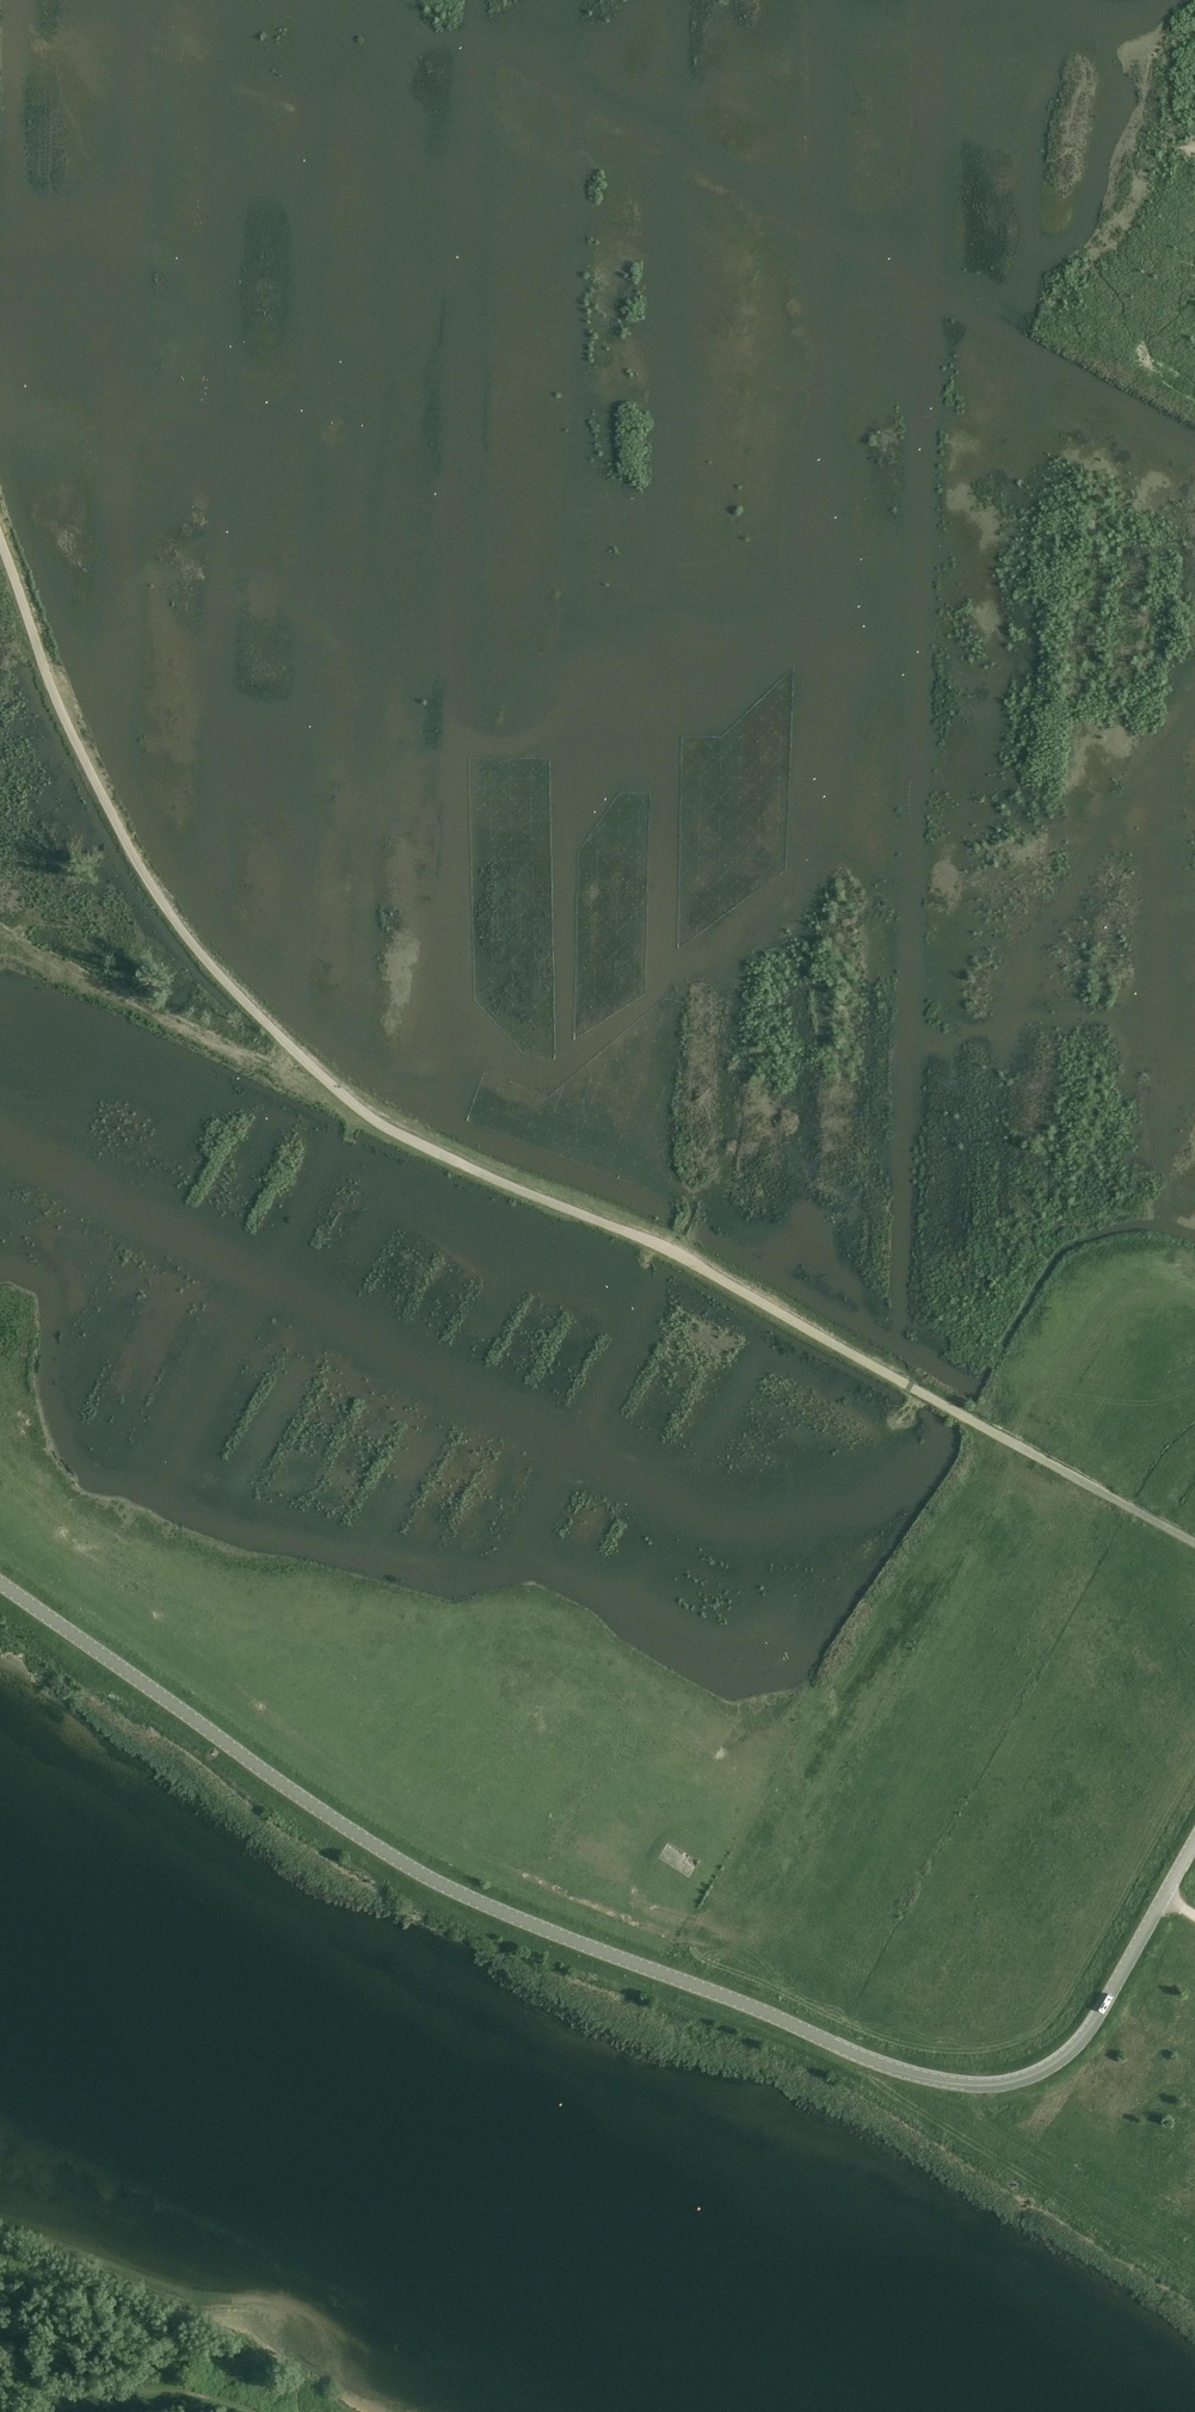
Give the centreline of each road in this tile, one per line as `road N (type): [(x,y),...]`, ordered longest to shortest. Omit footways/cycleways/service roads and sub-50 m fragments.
road 1 (unclassified): [(0,1582),(312,1804),(447,1886),(886,2065),(941,2080),(1019,2080),(1075,2046),(1194,1841)]

